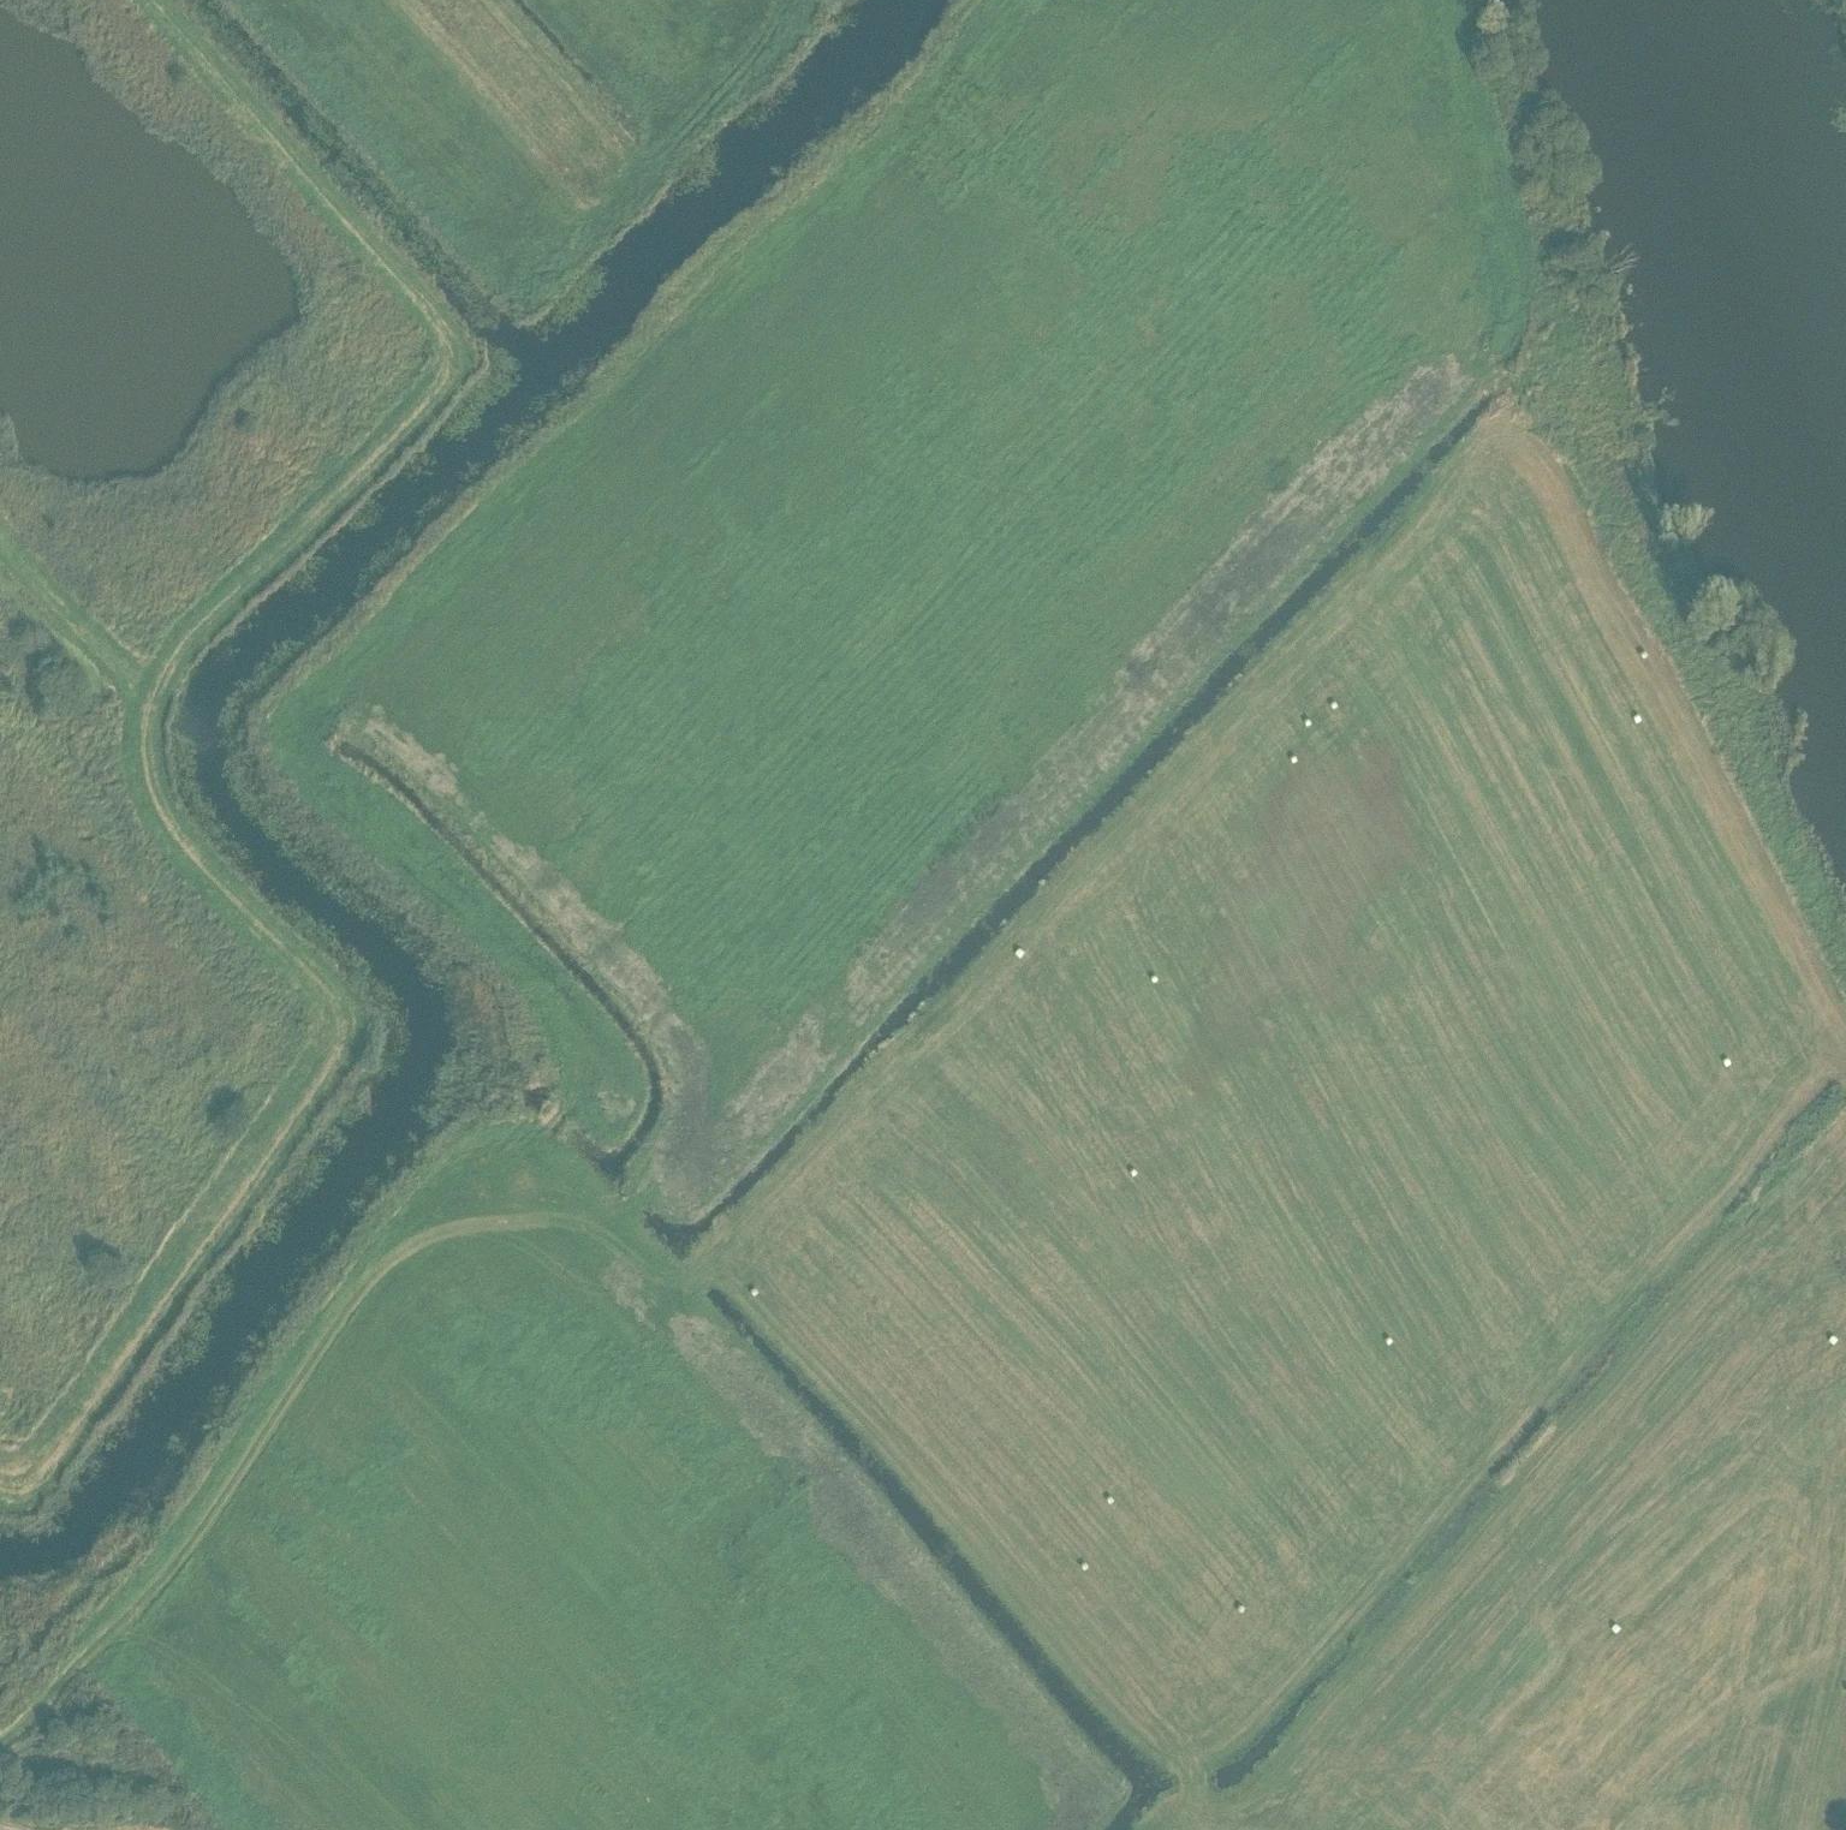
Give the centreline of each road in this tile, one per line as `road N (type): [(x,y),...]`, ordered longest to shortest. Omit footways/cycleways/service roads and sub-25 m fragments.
road 1 (track): [(0,1485),(38,1475),(52,1461),(341,1059),(345,1020),(324,984),(190,849),(164,811),(149,727),(164,677),(194,636),(386,450),(440,391),(450,357),(427,309),(153,0)]

